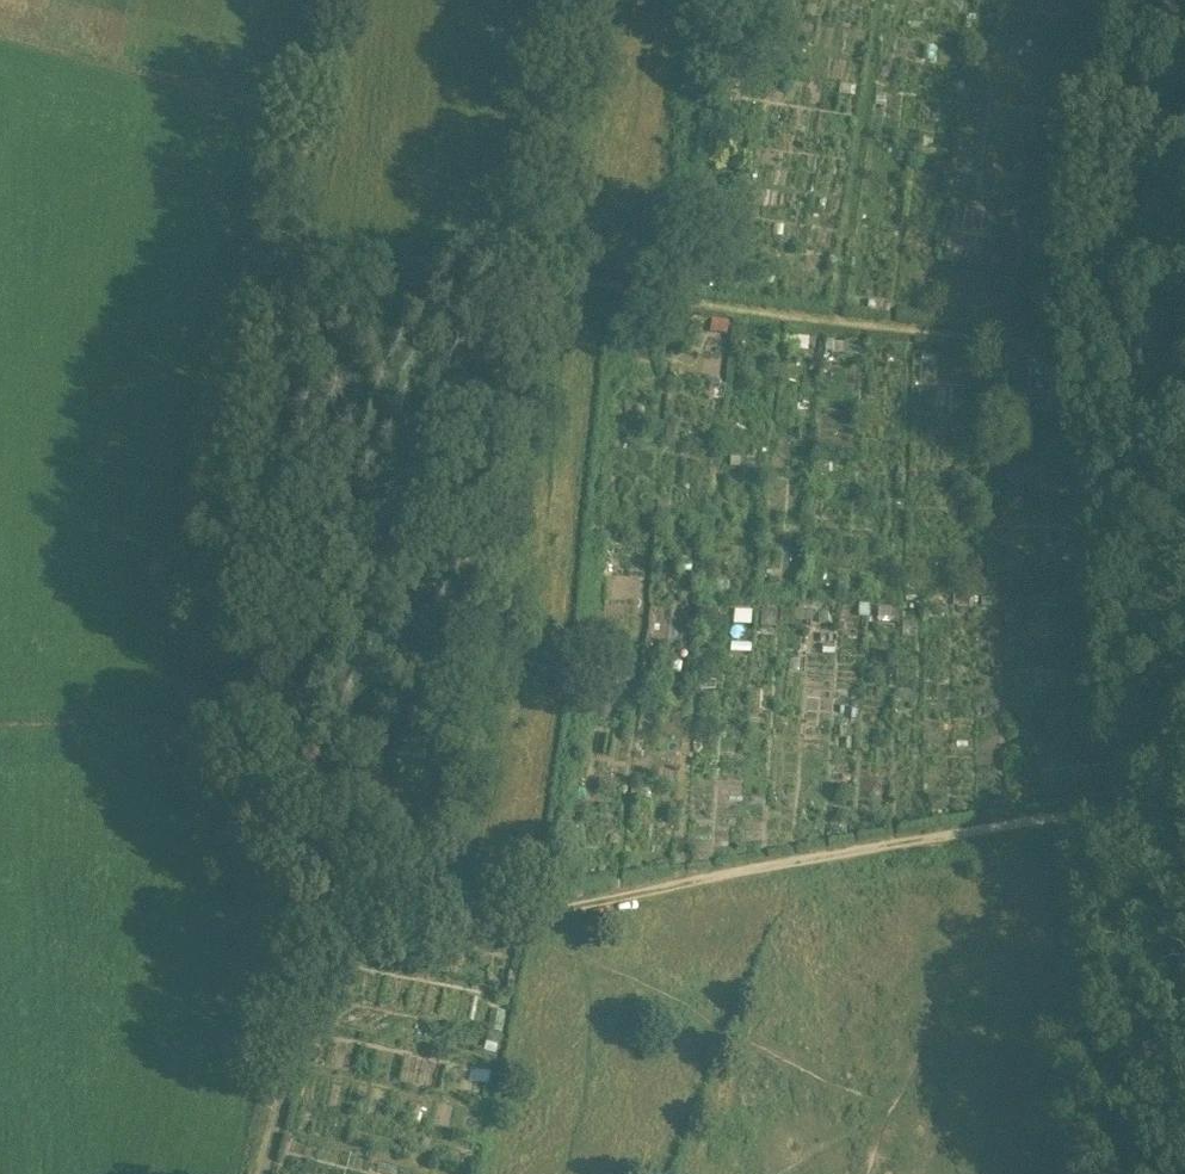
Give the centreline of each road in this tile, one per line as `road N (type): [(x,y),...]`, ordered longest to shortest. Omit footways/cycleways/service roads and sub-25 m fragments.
road 1 (track): [(1134,805),(568,906),(326,922),(321,893),(263,835),(222,705),(282,307)]
road 2 (track): [(553,0),(444,709),(422,802),(394,863),(326,922),(263,1173)]
road 3 (track): [(331,0),(282,307),(321,331),(425,313),(509,279),(581,280),(755,312),(1095,350)]
road 4 (track): [(1095,350),(1105,588),(1134,805)]
road 5 (track): [(1086,1173),(1134,805)]

